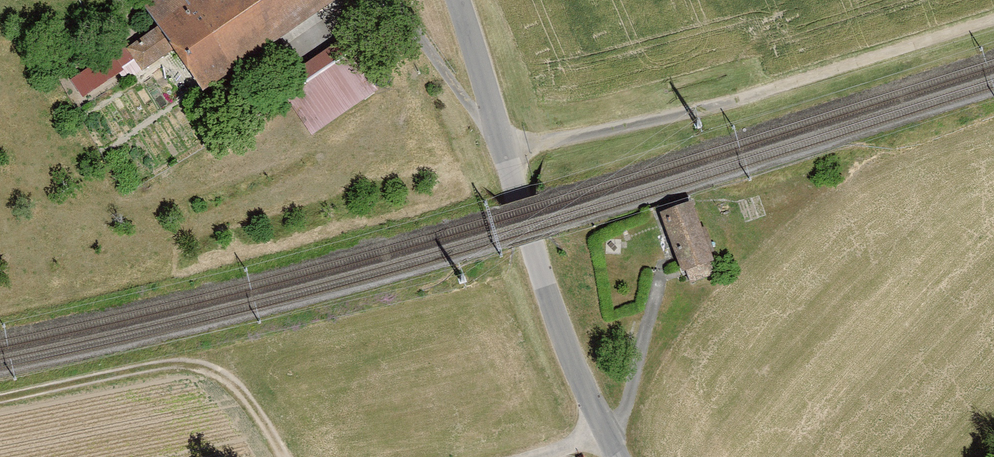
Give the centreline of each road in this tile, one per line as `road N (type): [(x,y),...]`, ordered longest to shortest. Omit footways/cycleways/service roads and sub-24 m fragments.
road 1 (track): [(504,148),(700,112),(993,21)]
road 2 (unclassified): [(620,456),(549,303),(458,0)]
road 3 (track): [(292,456),(184,351),(0,394)]

